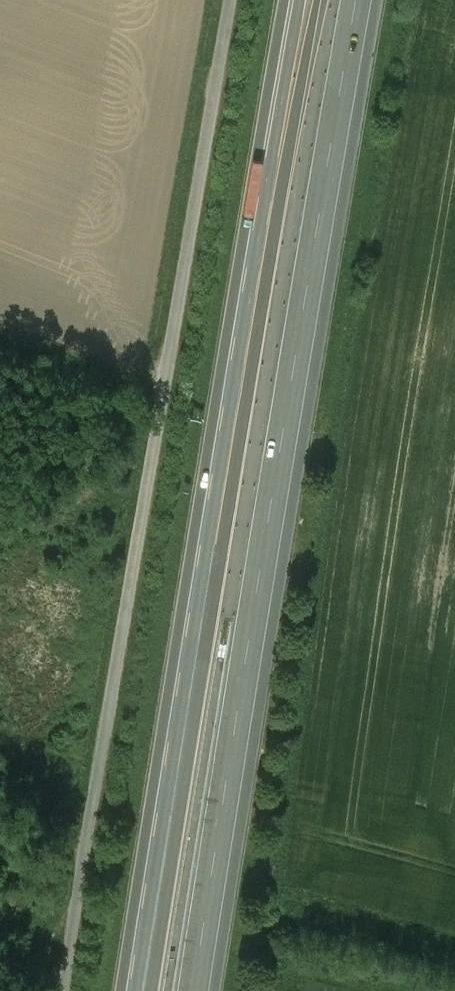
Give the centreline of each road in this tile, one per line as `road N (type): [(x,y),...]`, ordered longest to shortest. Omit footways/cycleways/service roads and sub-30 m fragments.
road 1 (unclassified): [(235,0),(69,990)]
road 2 (motorway): [(195,990),(276,461),(359,0)]
road 3 (motorway): [(310,0),(150,990)]

